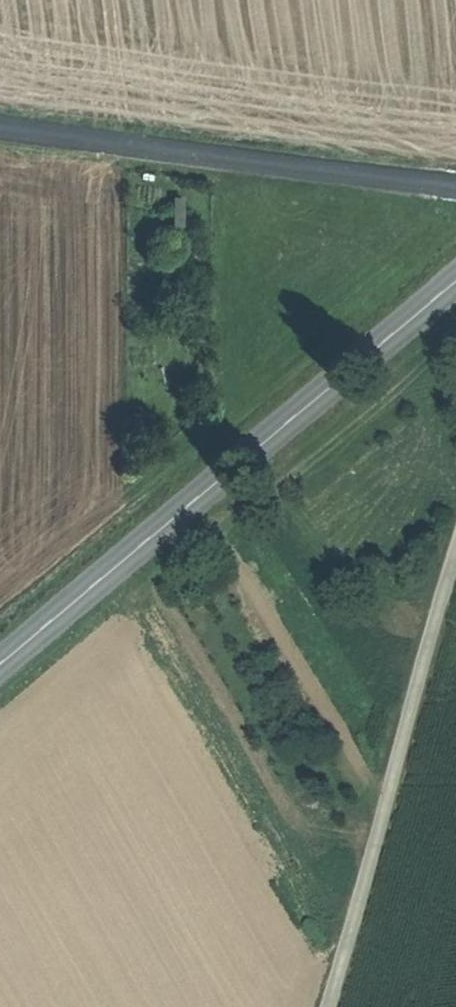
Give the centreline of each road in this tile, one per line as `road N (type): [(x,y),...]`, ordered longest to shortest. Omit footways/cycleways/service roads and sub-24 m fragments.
road 1 (secondary): [(0,665),(455,278)]
road 2 (track): [(325,1006),(455,562)]
road 3 (tertiary): [(455,187),(0,128)]

